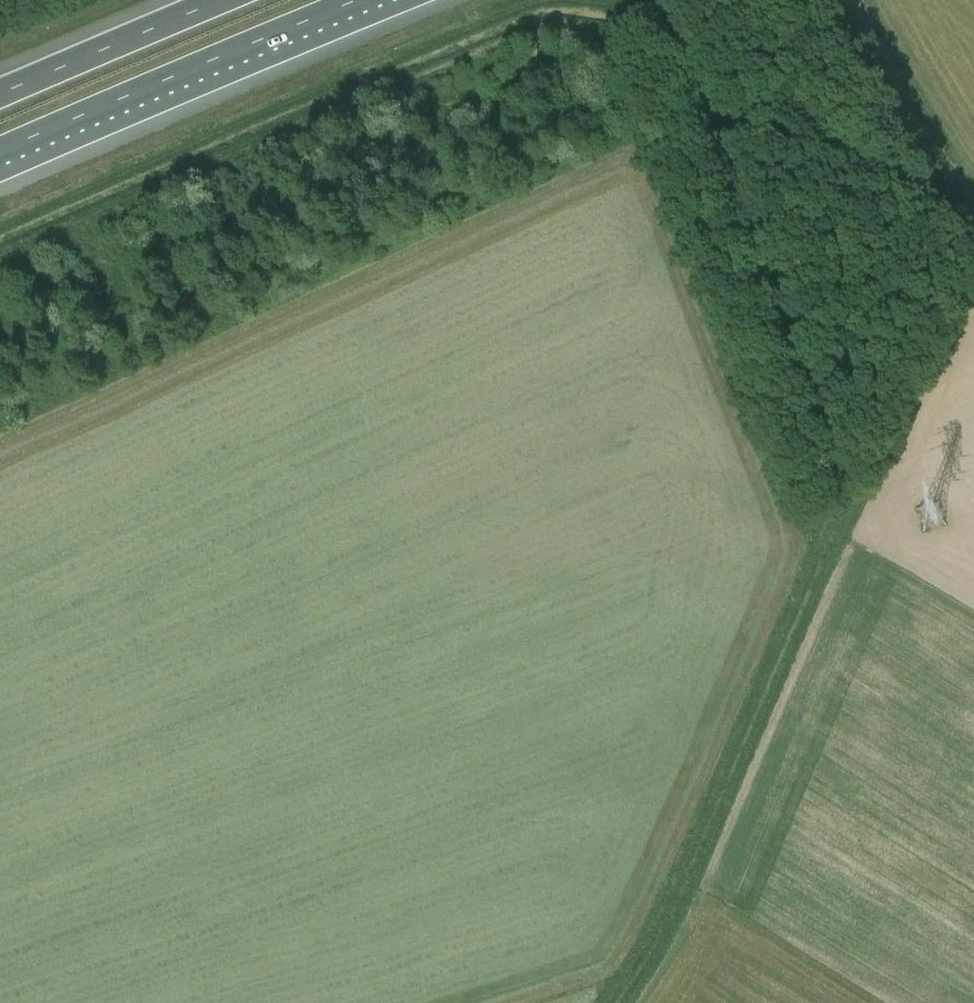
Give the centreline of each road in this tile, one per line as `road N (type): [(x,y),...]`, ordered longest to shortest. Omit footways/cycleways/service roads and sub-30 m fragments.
road 1 (motorway): [(0,151),(360,0)]
road 2 (motorway): [(225,0),(0,95)]

